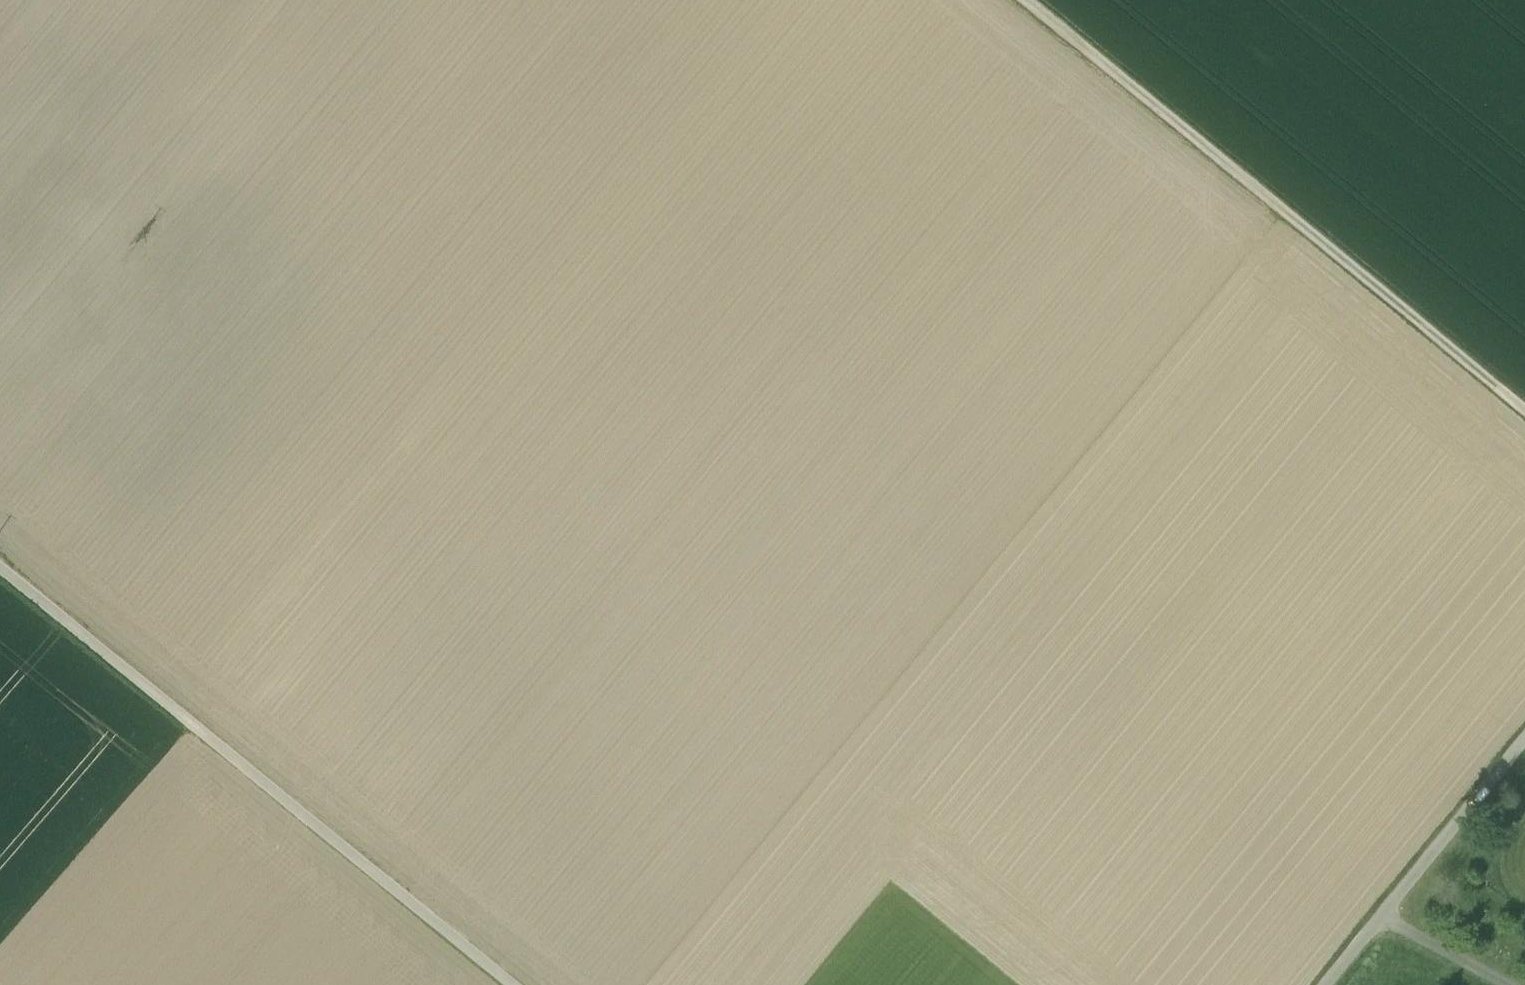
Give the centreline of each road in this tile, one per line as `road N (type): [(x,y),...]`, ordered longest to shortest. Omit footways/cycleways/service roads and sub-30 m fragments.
road 1 (track): [(0,566),(513,984)]
road 2 (track): [(1019,0),(1524,413)]
road 3 (unclassified): [(1524,735),(1320,984)]

